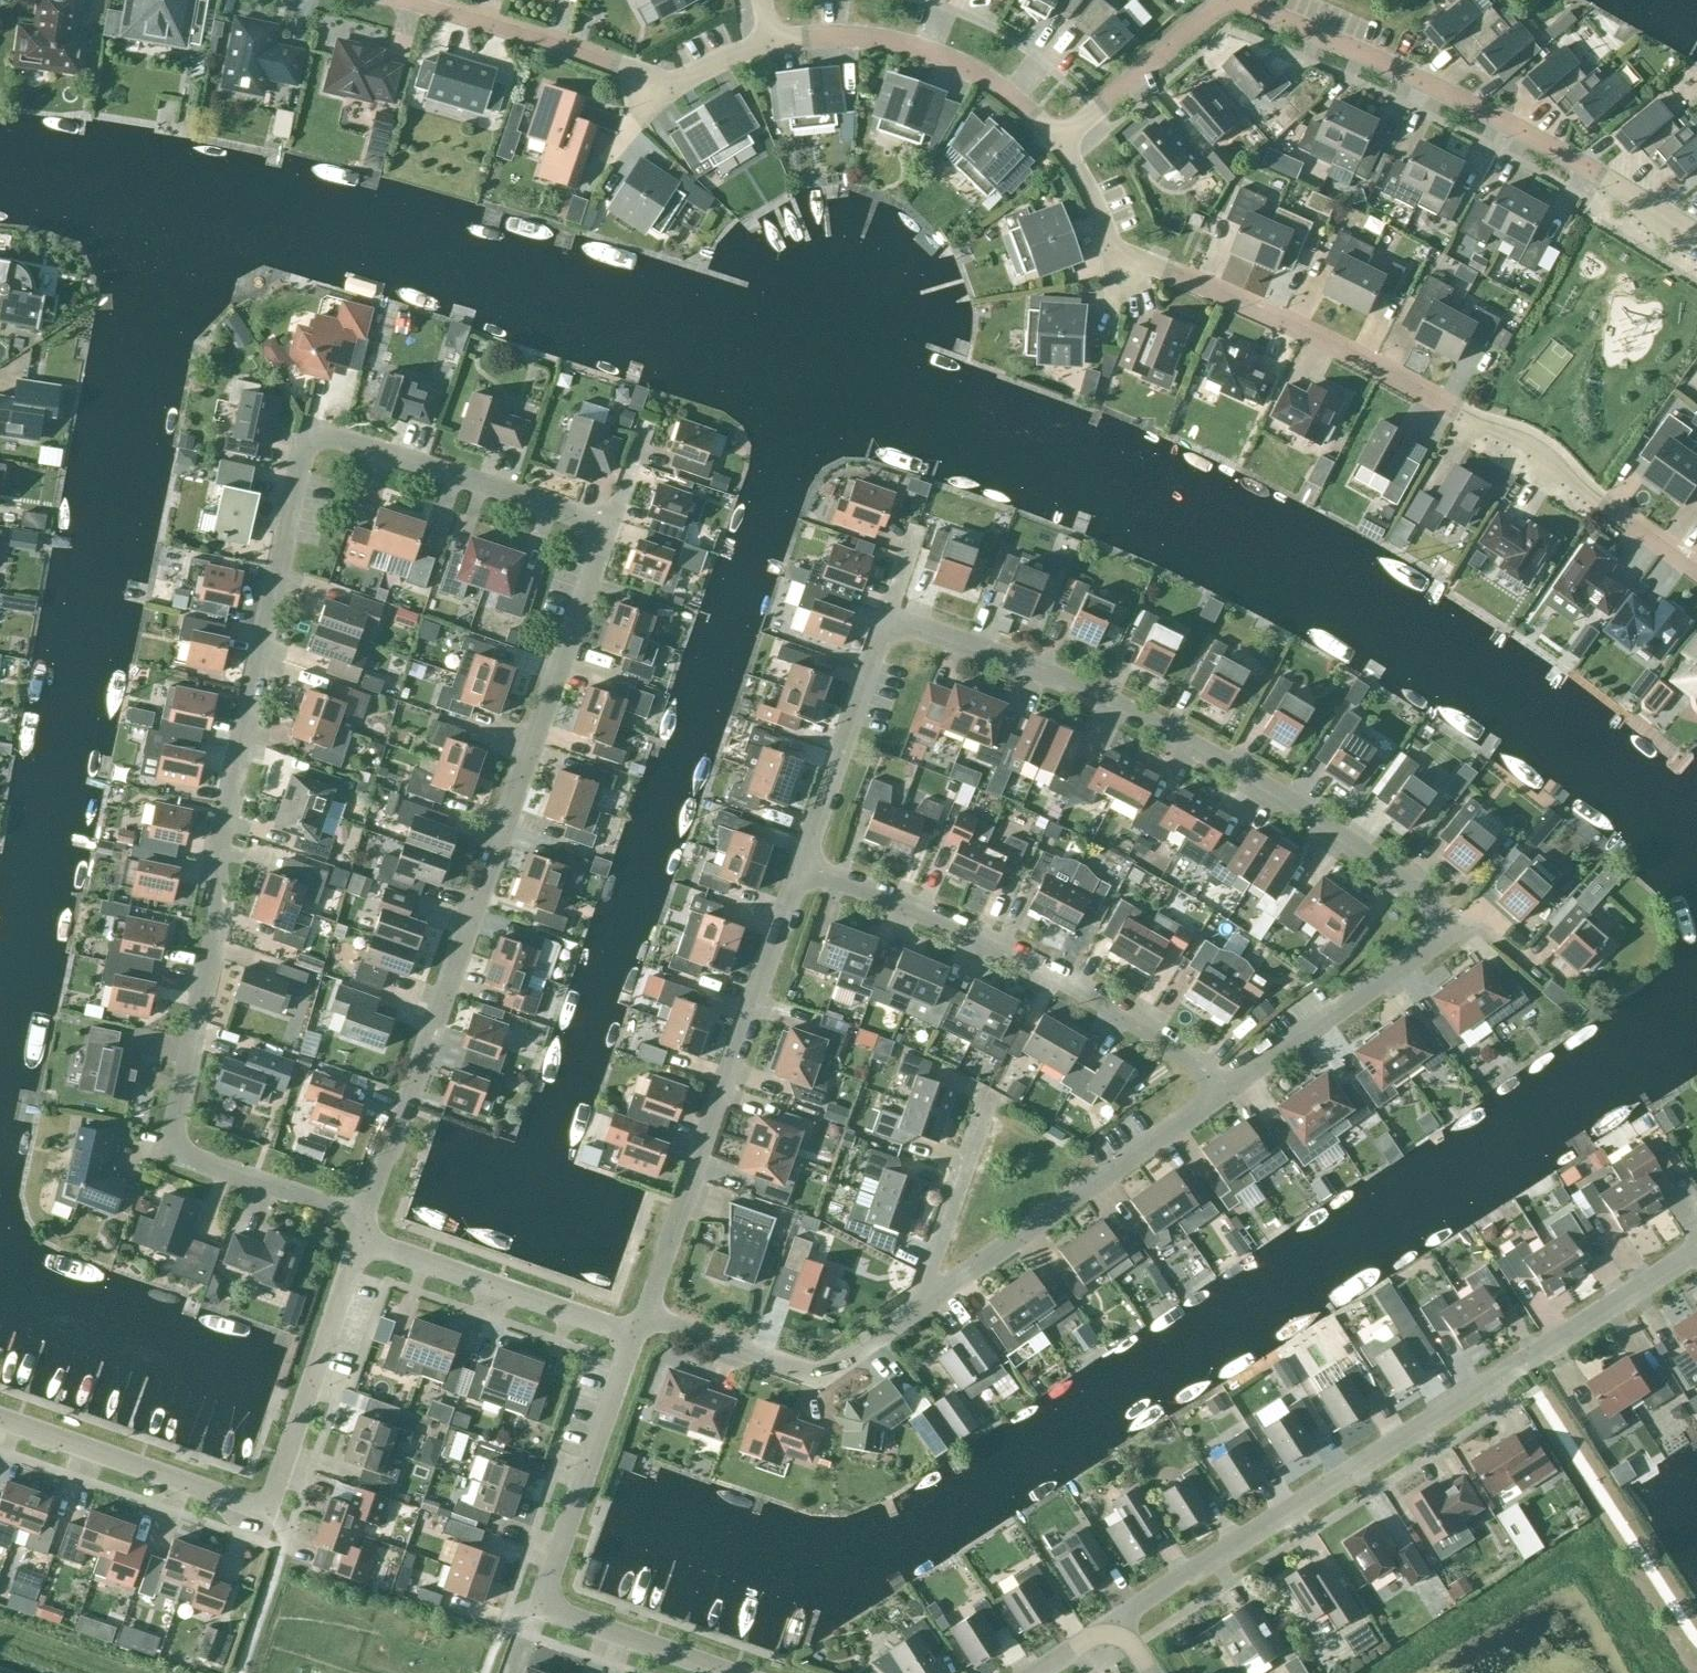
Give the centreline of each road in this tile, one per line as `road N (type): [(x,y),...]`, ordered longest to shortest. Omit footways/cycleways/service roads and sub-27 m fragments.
road 1 (residential): [(365,1217),(165,1150),(214,917),(210,862),(305,424),(611,523)]
road 2 (residential): [(1696,568),(1500,426),(1353,346),(1138,267),(1113,244),(1061,139)]
road 3 (residential): [(365,1217),(611,523)]
road 4 (residential): [(1117,1620),(1696,1246)]
road 5 (residential): [(1454,932),(1395,874),(1219,757),(1054,673),(884,613)]
road 6 (residential): [(1696,234),(1422,79),(1242,0)]
road 7 (residential): [(1219,1098),(1199,1073),(1149,1036),(1021,962),(794,869)]
road 8 (residential): [(644,1315),(794,869)]
road 9 (residential): [(770,42),(708,74),(655,80),(522,29),(398,0)]
road 10 (residential): [(917,1312),(1219,1098)]
road 11 (residential): [(1061,139),(1009,91),(921,47),(860,36),(770,42)]
road 12 (residential): [(644,1315),(819,1381),(917,1312)]
road 13 (residential): [(633,1335),(359,1240)]
road 14 (residential): [(1219,1098),(1454,932)]
road 15 (residential): [(540,1607),(633,1335)]
road 16 (residential): [(267,1512),(359,1240)]
road 17 (residential): [(267,1512),(0,1419)]
road 18 (residential): [(794,869),(884,613)]
road 19 (residential): [(993,1092),(917,1312)]
road 20 (residential): [(1061,139),(1226,0)]
road 21 (residential): [(540,1607),(725,1672)]

